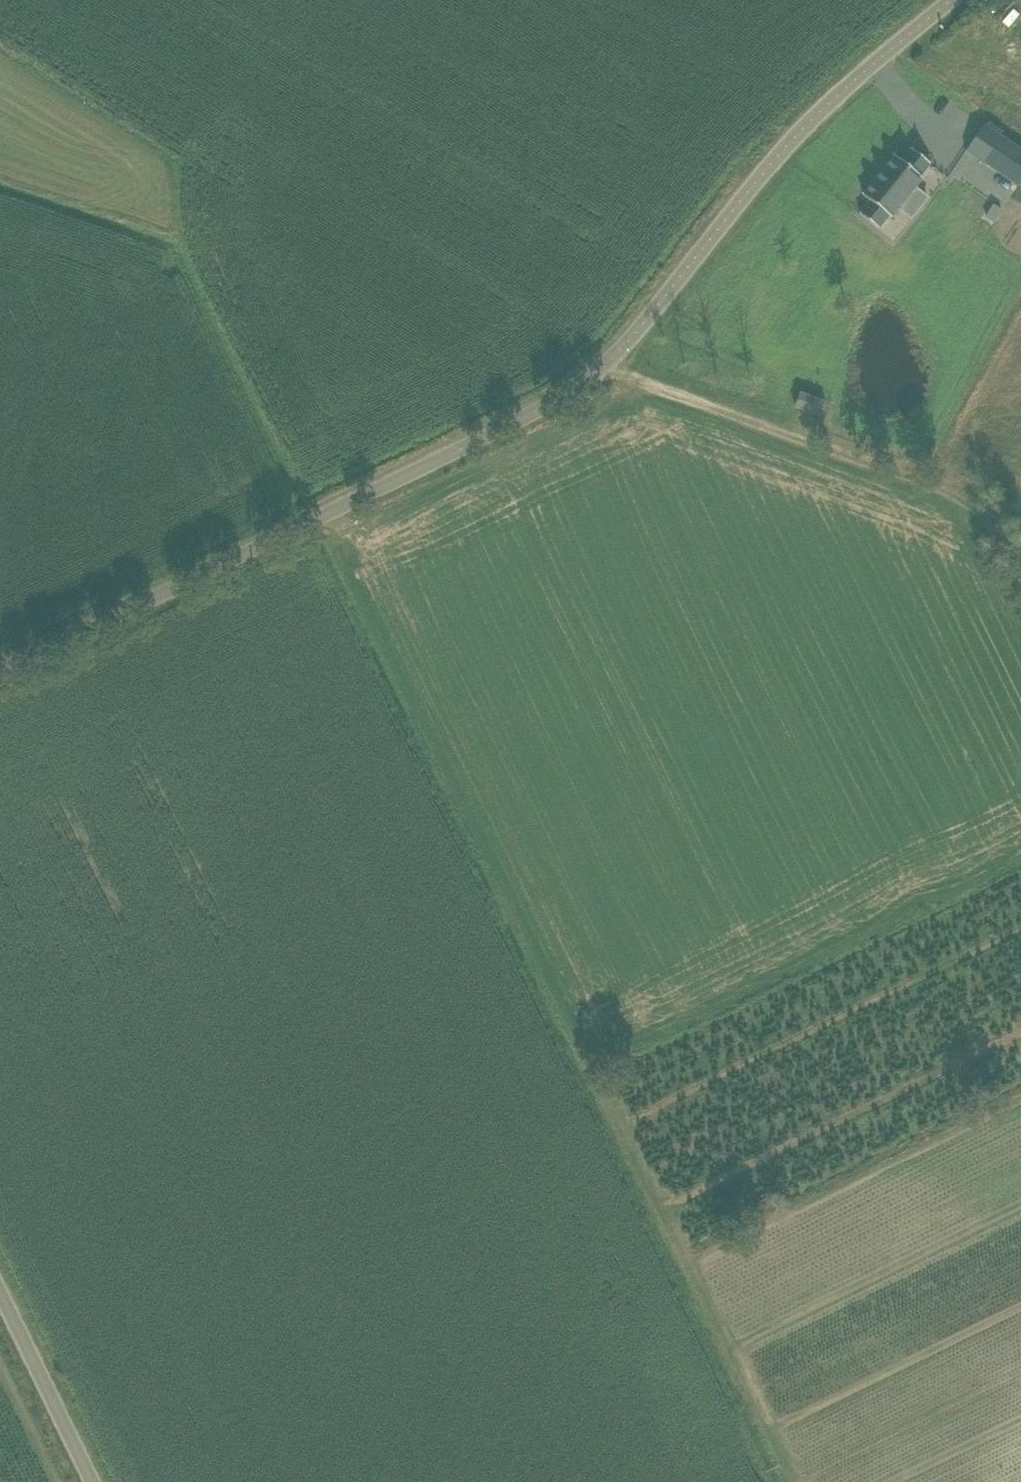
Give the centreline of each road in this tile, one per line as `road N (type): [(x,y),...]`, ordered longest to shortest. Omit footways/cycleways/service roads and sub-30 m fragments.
road 1 (unclassified): [(0,679),(575,392),(733,223),(814,116),(949,0)]
road 2 (track): [(1020,592),(976,500),(607,361)]
road 3 (unclassified): [(88,1481),(0,1300)]

